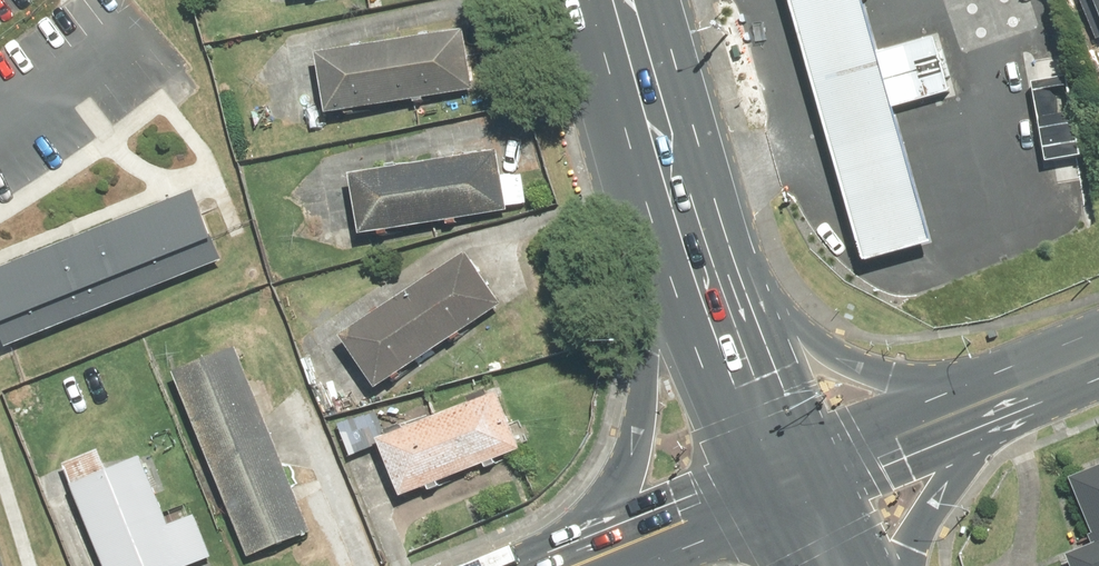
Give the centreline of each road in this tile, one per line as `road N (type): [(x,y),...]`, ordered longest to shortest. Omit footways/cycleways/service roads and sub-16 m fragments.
road 1 (primary): [(689,206),(762,306),(825,353),(928,379),(1028,371)]
road 2 (primary): [(566,555),(629,440),(689,206)]
road 3 (primary): [(689,206),(788,465)]
road 4 (secondary): [(1028,371),(788,465)]
road 5 (secondary): [(788,465),(566,555)]
road 6 (primary): [(1028,371),(931,504),(903,565)]
road 7 (primary): [(627,0),(689,206)]

